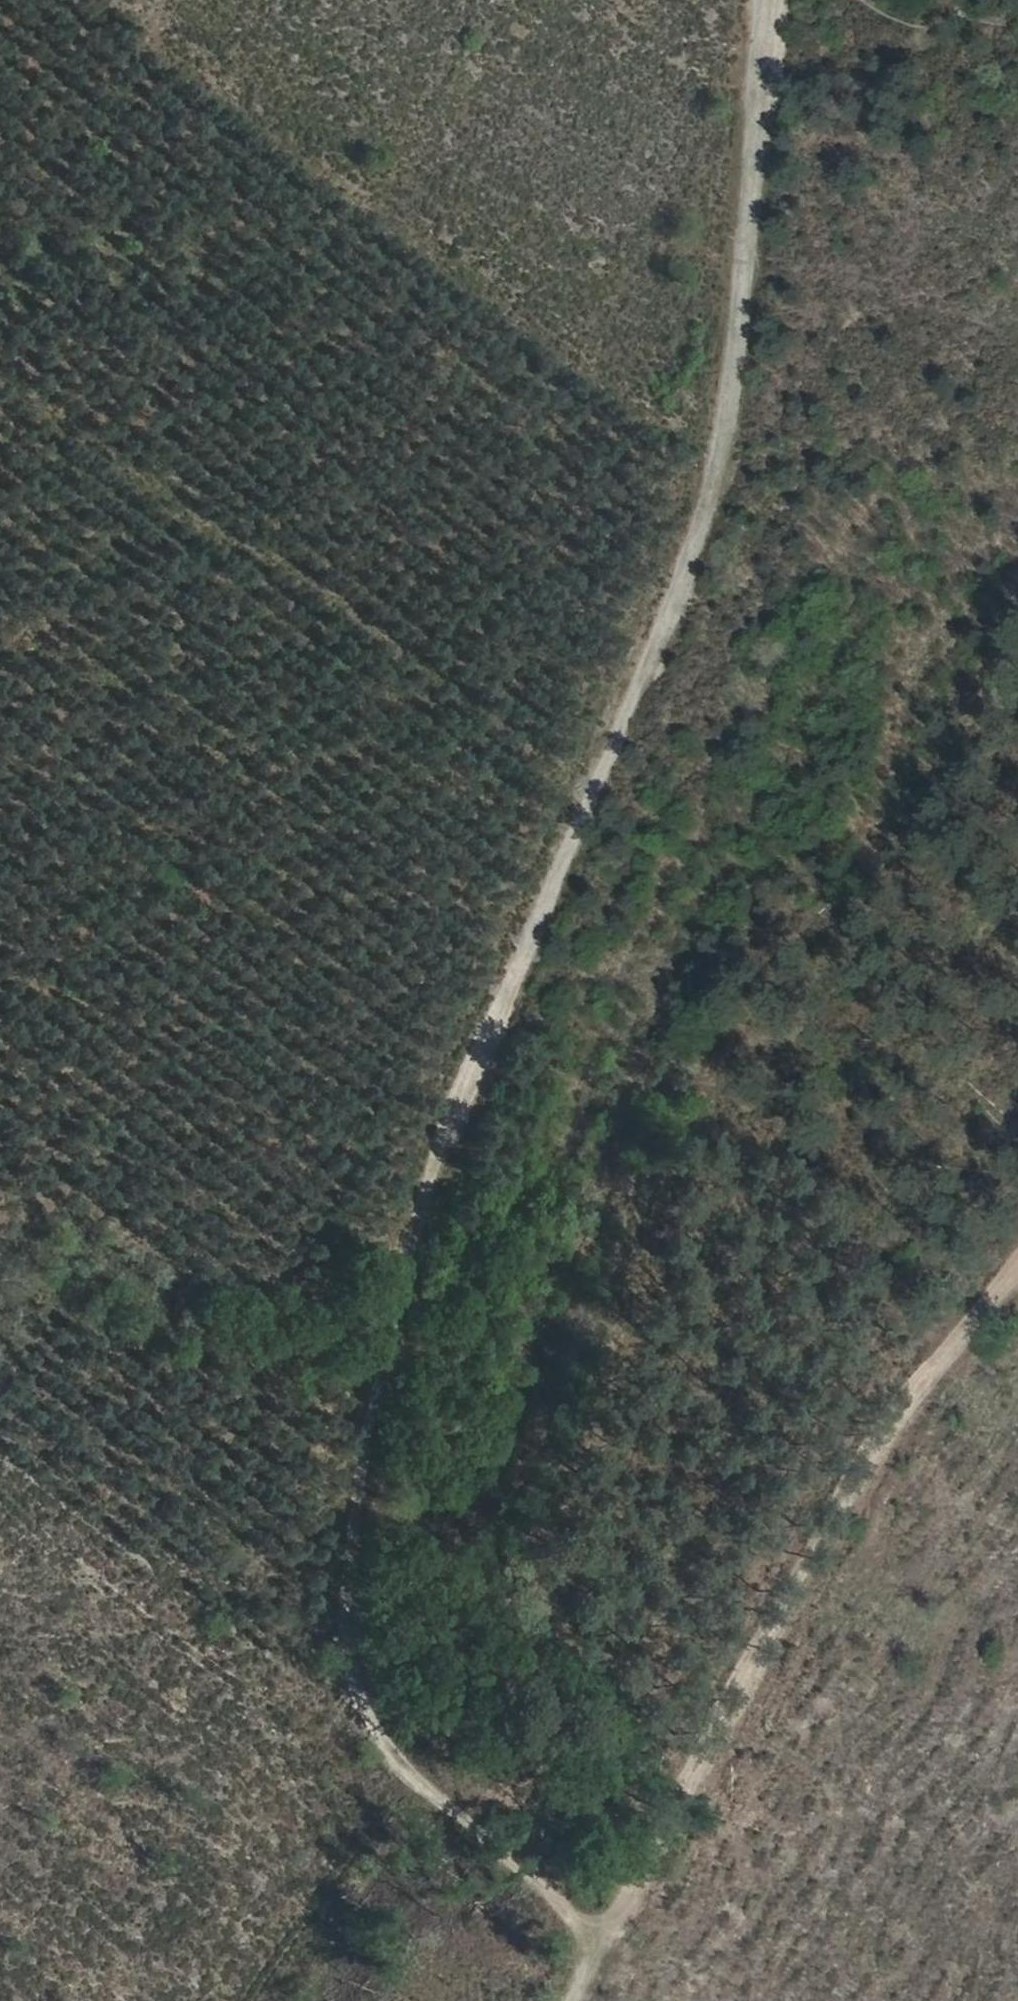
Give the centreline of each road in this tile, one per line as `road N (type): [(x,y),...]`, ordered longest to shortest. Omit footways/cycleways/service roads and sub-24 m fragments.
road 1 (track): [(613,1946),(348,1720),(409,1285),(430,1197),(710,542),(730,473),(777,0)]
road 2 (track): [(1017,1265),(951,1339),(583,2000)]

